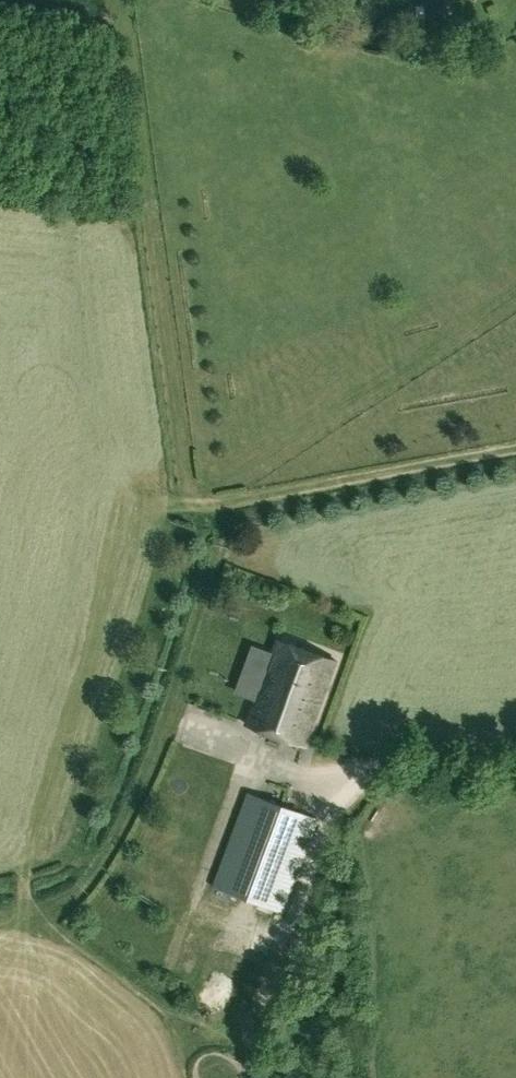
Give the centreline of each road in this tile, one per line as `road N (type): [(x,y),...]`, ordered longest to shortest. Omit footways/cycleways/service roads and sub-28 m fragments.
road 1 (track): [(0,917),(18,919),(37,830),(90,698),(143,524),(181,503),(208,506)]

